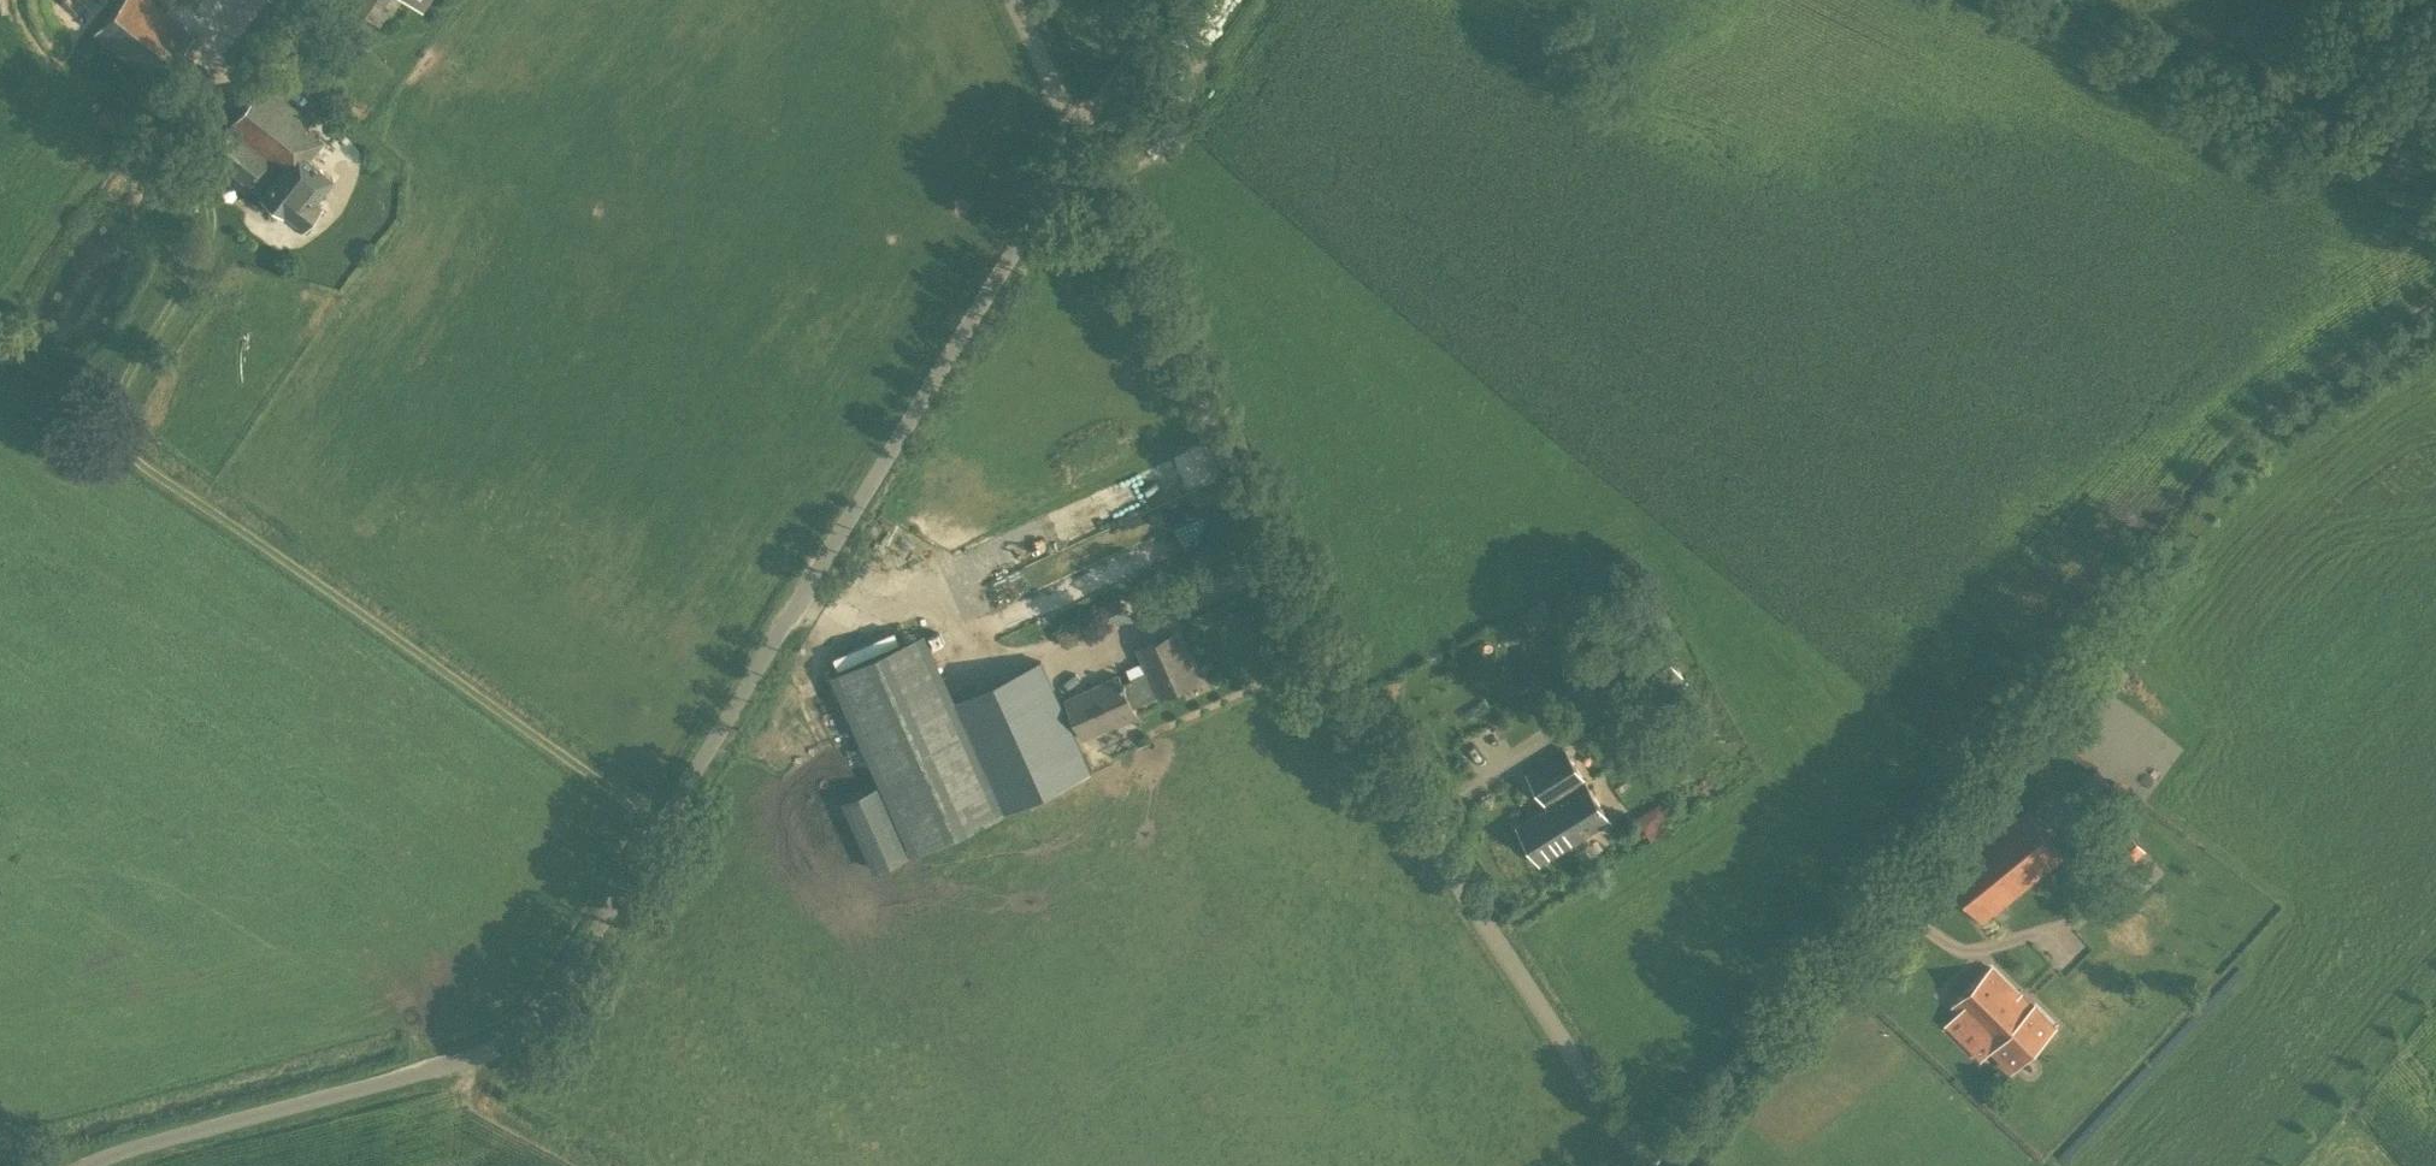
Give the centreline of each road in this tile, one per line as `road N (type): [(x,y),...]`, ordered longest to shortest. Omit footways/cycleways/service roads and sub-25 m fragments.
road 1 (unclassified): [(82,1165),(481,1055),(560,999),(1085,144)]
road 2 (unclassified): [(1652,1165),(1353,722),(1085,144)]
road 3 (track): [(1671,1165),(2249,477),(2435,343)]
road 4 (unclassified): [(1085,144),(1021,0)]

